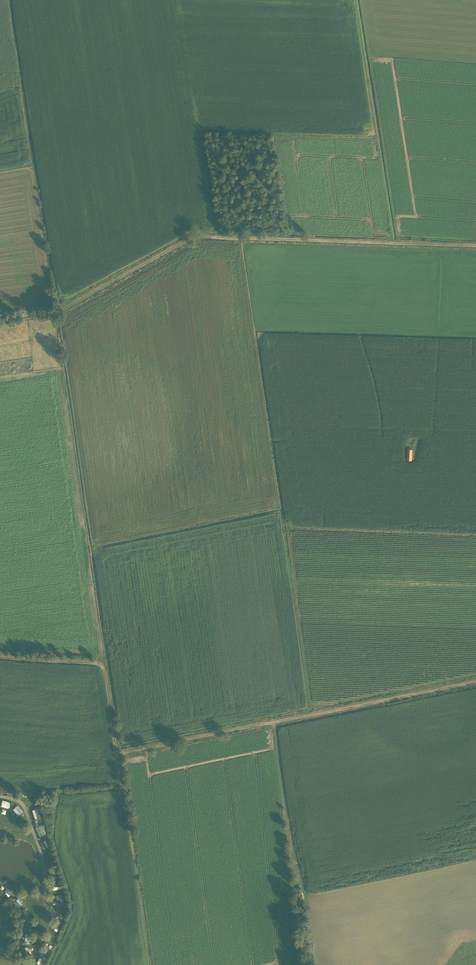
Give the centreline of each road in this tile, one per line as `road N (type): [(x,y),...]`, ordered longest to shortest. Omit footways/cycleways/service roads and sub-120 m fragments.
road 1 (track): [(0,657),(101,663),(118,753),(475,683)]
road 2 (track): [(475,246),(194,238),(59,314),(0,320)]
road 3 (track): [(0,797),(25,808),(43,860),(44,878),(29,896),(35,909),(44,906),(43,885)]

